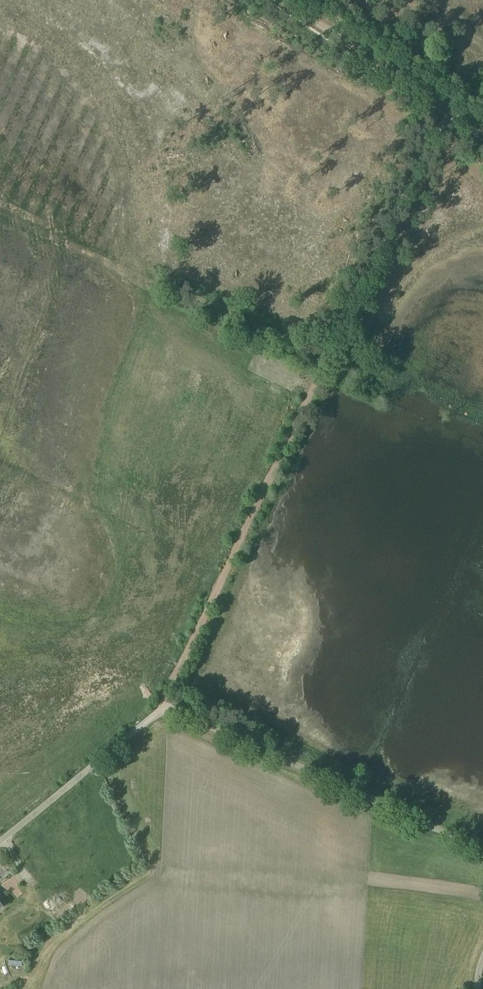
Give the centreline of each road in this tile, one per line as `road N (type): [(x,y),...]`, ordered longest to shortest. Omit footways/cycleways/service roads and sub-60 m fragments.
road 1 (track): [(165,708),(449,111)]
road 2 (unclassified): [(165,708),(0,847)]
road 3 (track): [(399,79),(279,0)]

